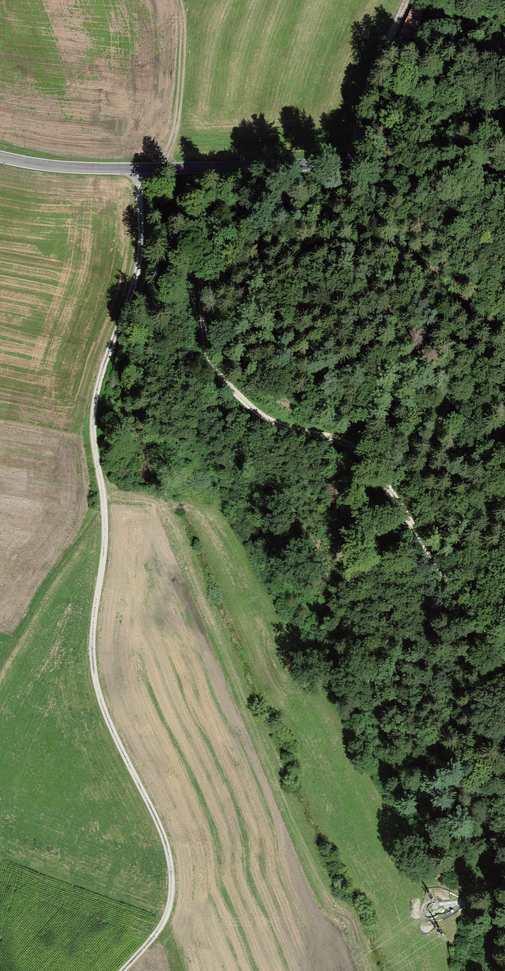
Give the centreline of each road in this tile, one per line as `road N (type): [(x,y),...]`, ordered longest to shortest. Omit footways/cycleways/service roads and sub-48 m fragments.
road 1 (track): [(143,169),(143,236),(131,295),(96,403),(107,527),(93,647),(100,699),(154,813),(173,886),(166,917),(118,970)]
road 2 (track): [(223,167),(222,189),(199,233),(204,337),(217,371),(271,422),(363,455),(504,668)]
road 3 (tertiary): [(0,156),(94,169),(350,162),(504,172)]
road 4 (track): [(350,162),(367,79),(407,0)]
road 5 (track): [(165,168),(183,93),(183,0)]

